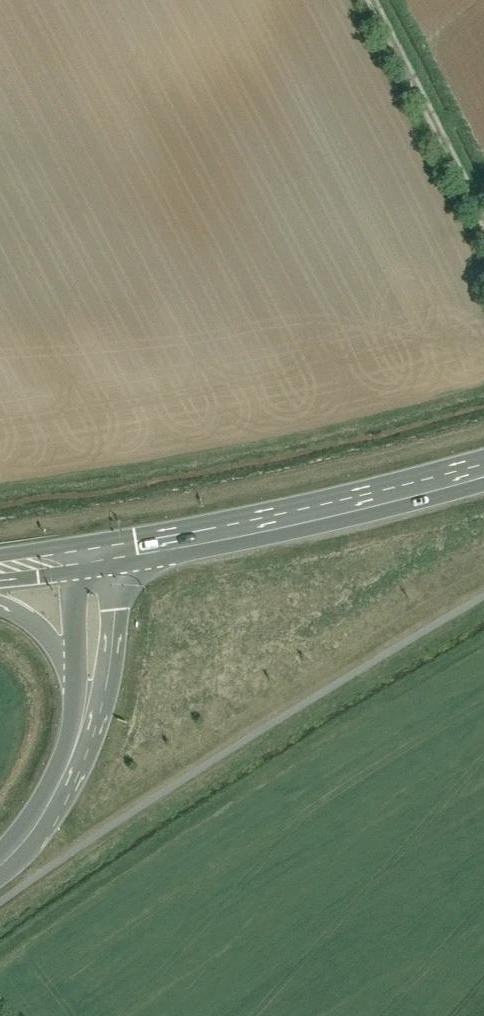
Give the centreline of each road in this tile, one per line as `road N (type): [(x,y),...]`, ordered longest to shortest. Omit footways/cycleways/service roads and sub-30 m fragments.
road 1 (primary): [(483,469),(88,558)]
road 2 (track): [(483,222),(369,0)]
road 3 (tertiary): [(88,558),(92,642),(82,730)]
road 4 (tertiary): [(82,730),(48,809),(0,865)]
road 5 (tertiary): [(0,609),(52,645),(82,730)]

